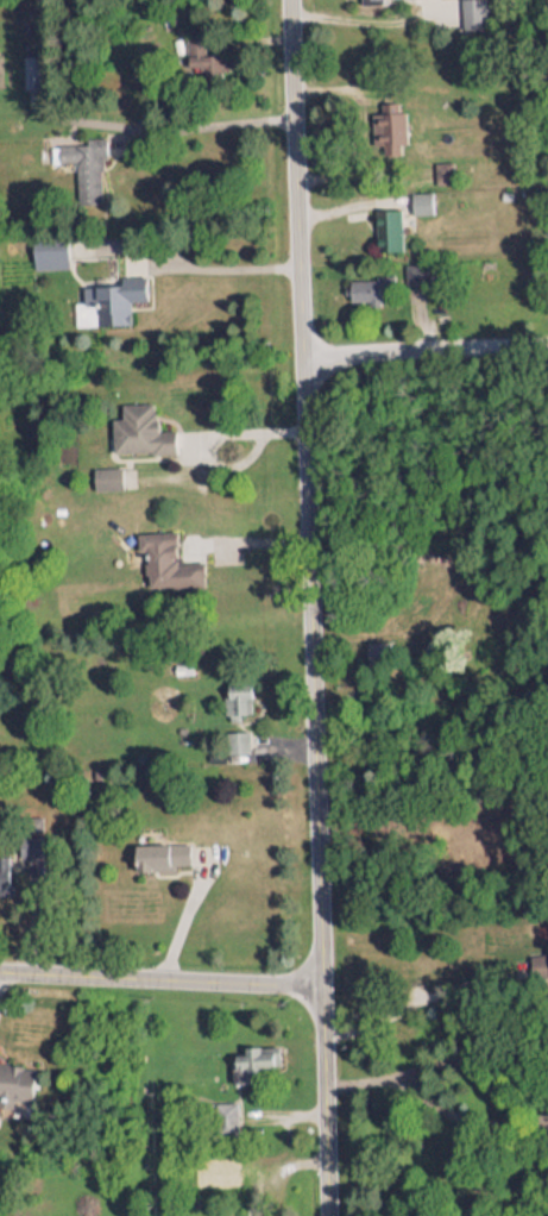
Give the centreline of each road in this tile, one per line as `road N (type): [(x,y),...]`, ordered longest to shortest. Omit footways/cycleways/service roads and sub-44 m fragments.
road 1 (tertiary): [(286,0),(324,1215)]
road 2 (residential): [(0,979),(319,995)]
road 3 (residential): [(300,359),(547,348)]

